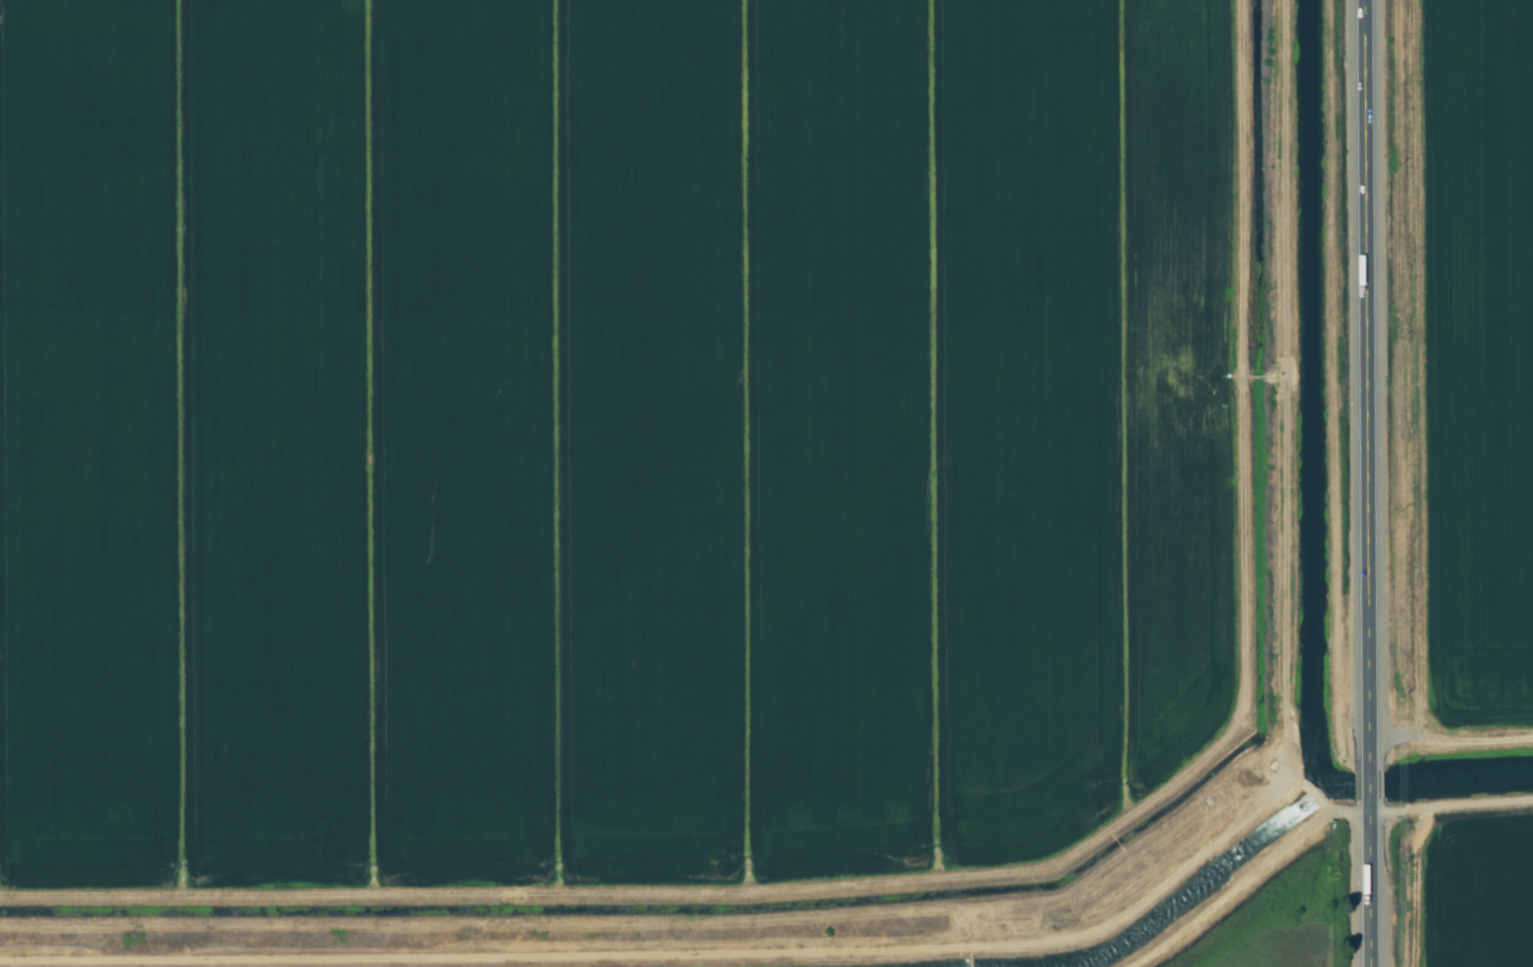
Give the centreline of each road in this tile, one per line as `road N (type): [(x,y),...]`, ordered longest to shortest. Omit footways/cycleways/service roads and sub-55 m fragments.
road 1 (trunk): [(1367,724),(1363,0)]
road 2 (trunk): [(1370,966),(1368,806)]

